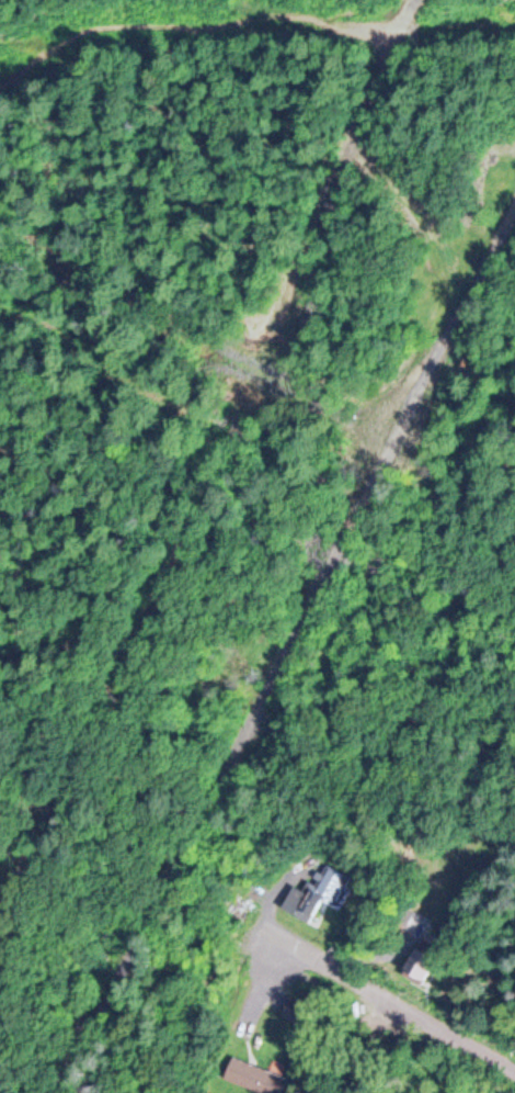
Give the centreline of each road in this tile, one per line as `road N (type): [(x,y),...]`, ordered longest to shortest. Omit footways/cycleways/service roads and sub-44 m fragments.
road 1 (track): [(514,206),(251,706),(75,1092)]
road 2 (residential): [(514,1061),(344,965)]

